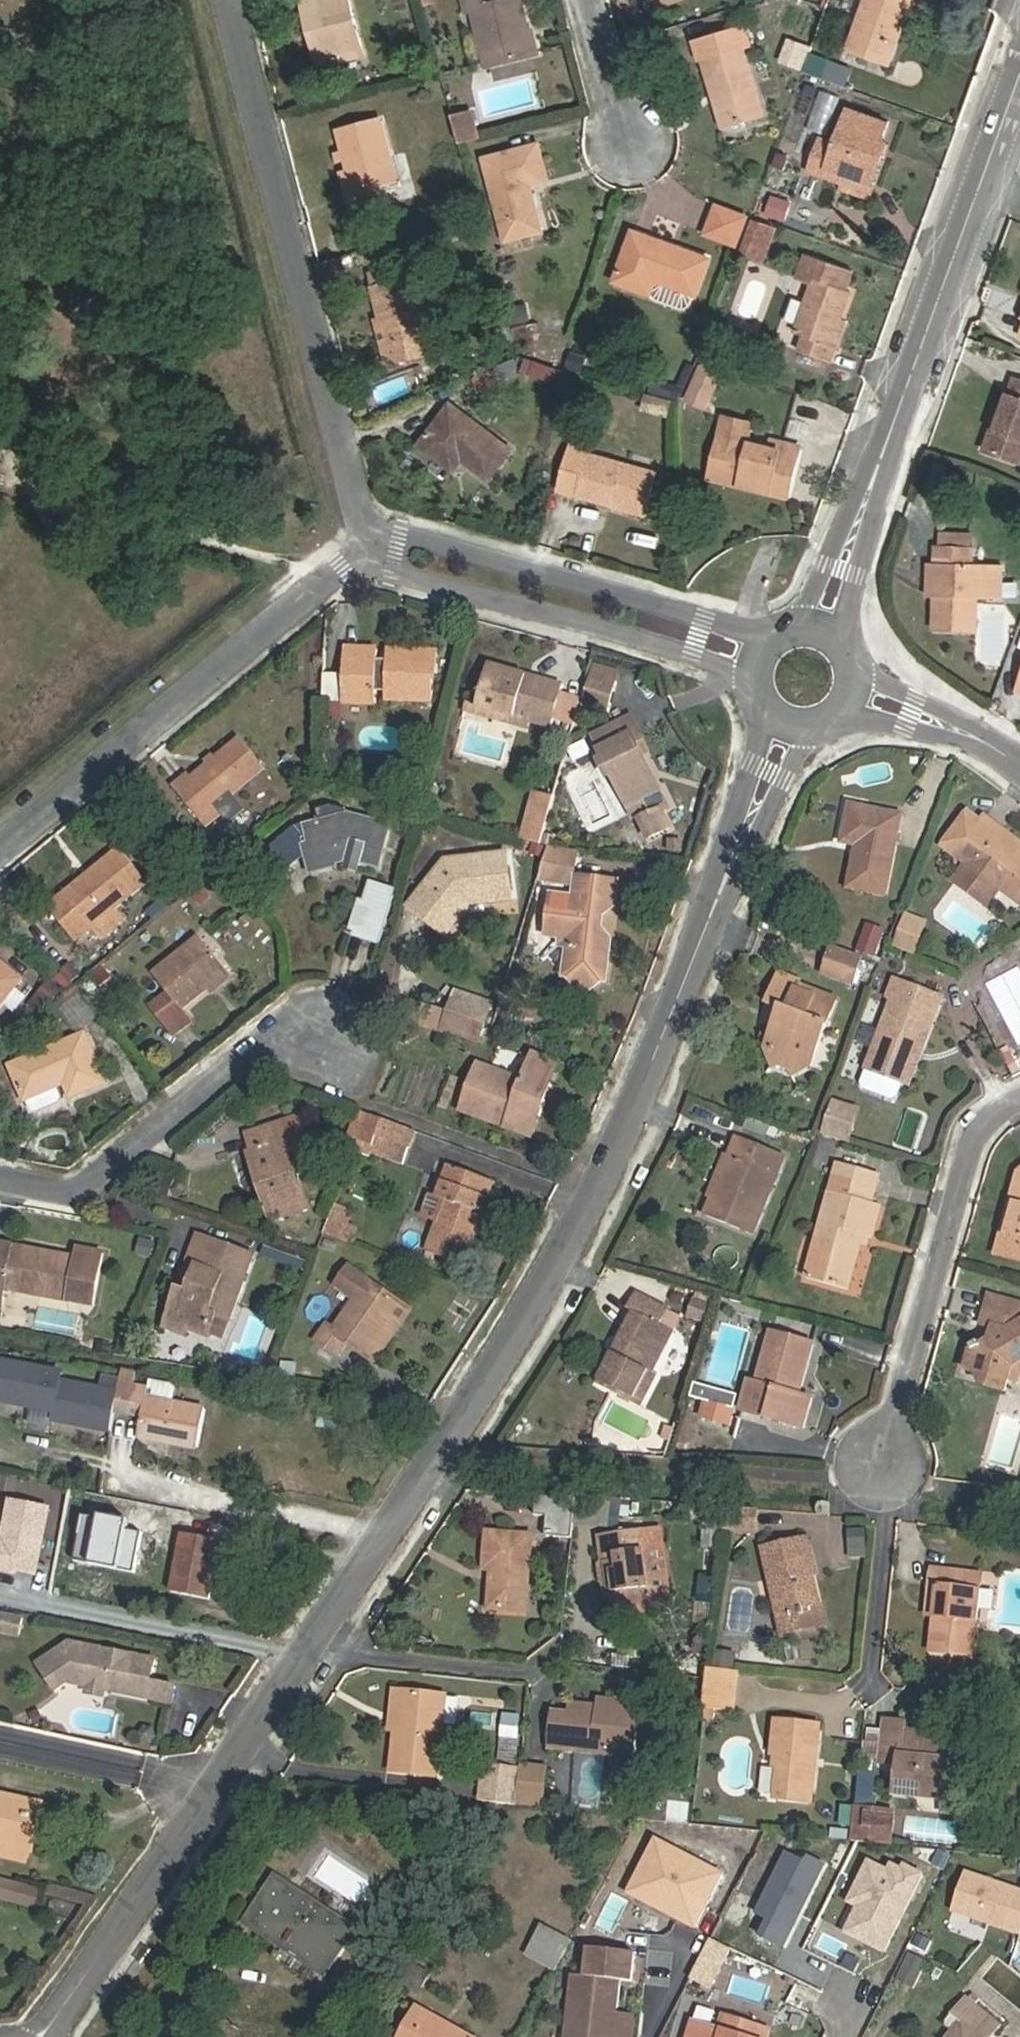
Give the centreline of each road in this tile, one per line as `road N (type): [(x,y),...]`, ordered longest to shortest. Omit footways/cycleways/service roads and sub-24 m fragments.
road 1 (tertiary): [(797,724),(614,1169),(506,1366),(52,2036)]
road 2 (tertiary): [(1019,91),(829,626)]
road 3 (residential): [(243,0),(373,543)]
road 4 (residential): [(373,543),(0,841)]
road 5 (residential): [(774,637),(421,537),(373,543)]
road 6 (residential): [(373,543),(414,573),(761,677)]
road 7 (residential): [(888,1467),(896,1413),(975,1149),(996,1116),(1019,1104)]
road 8 (residential): [(334,1041),(282,1041),(94,1193),(0,1167)]
road 9 (residential): [(862,689),(922,709),(1019,764)]
road 10 (residential): [(633,144),(595,0)]

